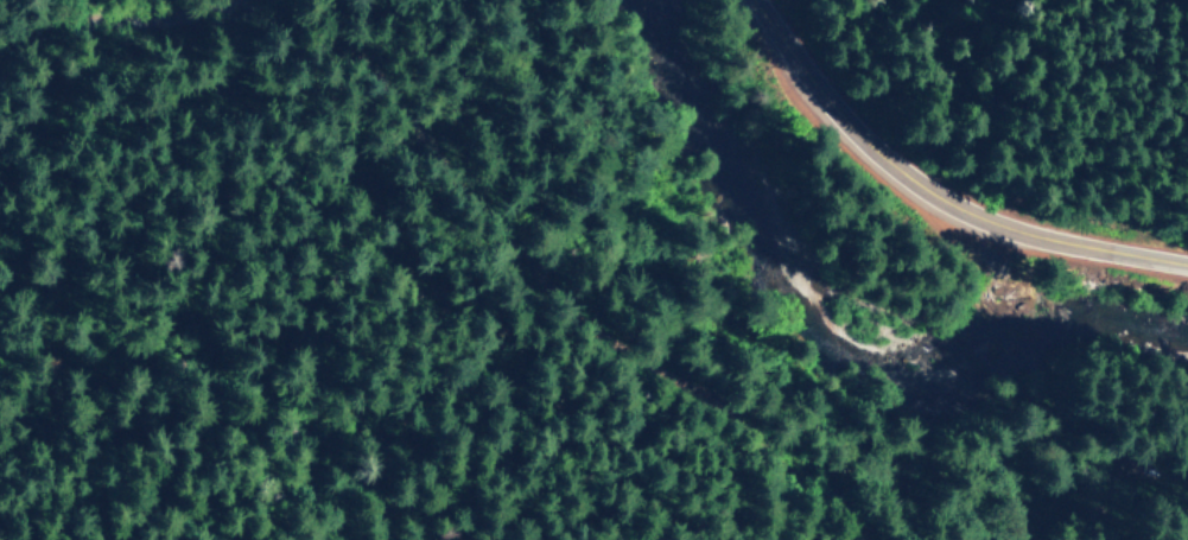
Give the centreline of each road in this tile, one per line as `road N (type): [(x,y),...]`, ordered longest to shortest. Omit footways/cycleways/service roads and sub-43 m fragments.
road 1 (track): [(284,25),(368,81),(616,350),(784,470),(855,539)]
road 2 (primary): [(1187,274),(998,242),(901,202),(837,147),(745,0)]
road 3 (track): [(366,539),(356,478),(324,417),(179,293),(78,247),(0,223)]
road 4 (track): [(0,143),(184,59),(234,18),(284,25)]
road 5 (track): [(0,122),(234,18)]

